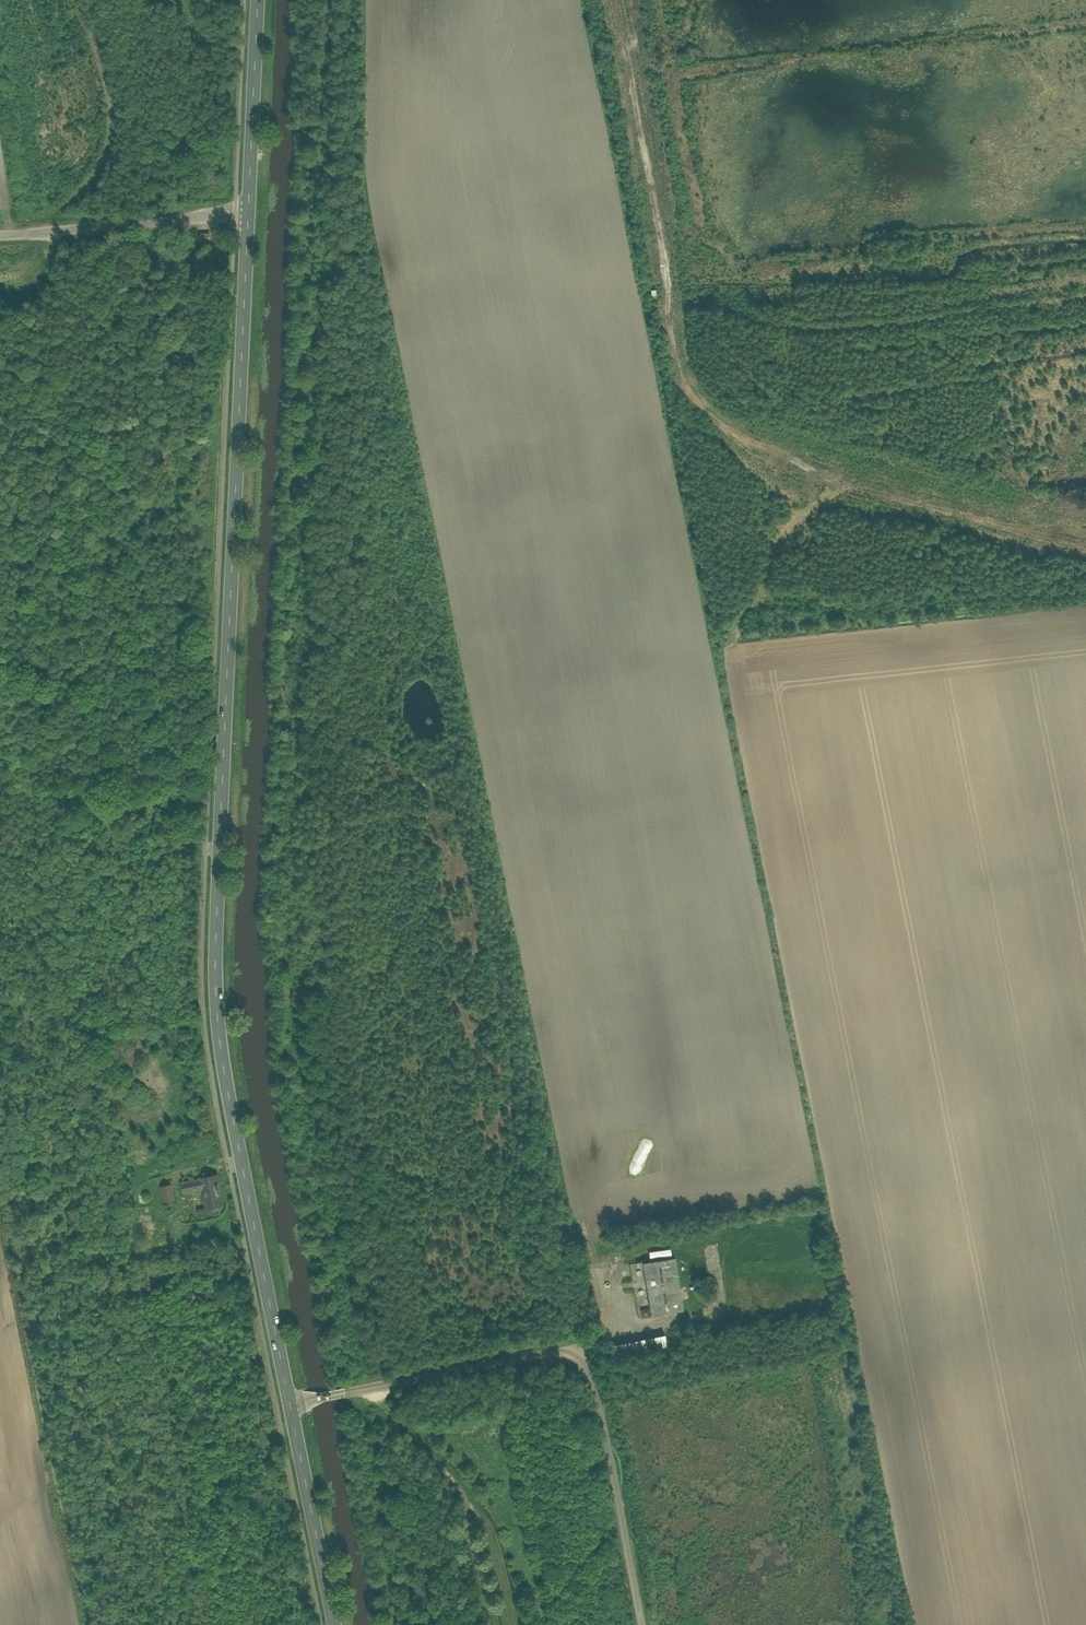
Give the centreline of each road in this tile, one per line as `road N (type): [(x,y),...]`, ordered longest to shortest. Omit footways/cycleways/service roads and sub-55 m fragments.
road 1 (tertiary): [(291,1402),(219,1049),(214,969),(247,214)]
road 2 (unclassified): [(641,1624),(587,1374),(573,1350),(550,1345),(291,1402)]
road 3 (unclassified): [(0,233),(247,214)]
road 4 (track): [(37,230),(12,0)]
road 5 (tertiary): [(334,1624),(291,1402)]
road 6 (tertiary): [(247,214),(257,0)]

